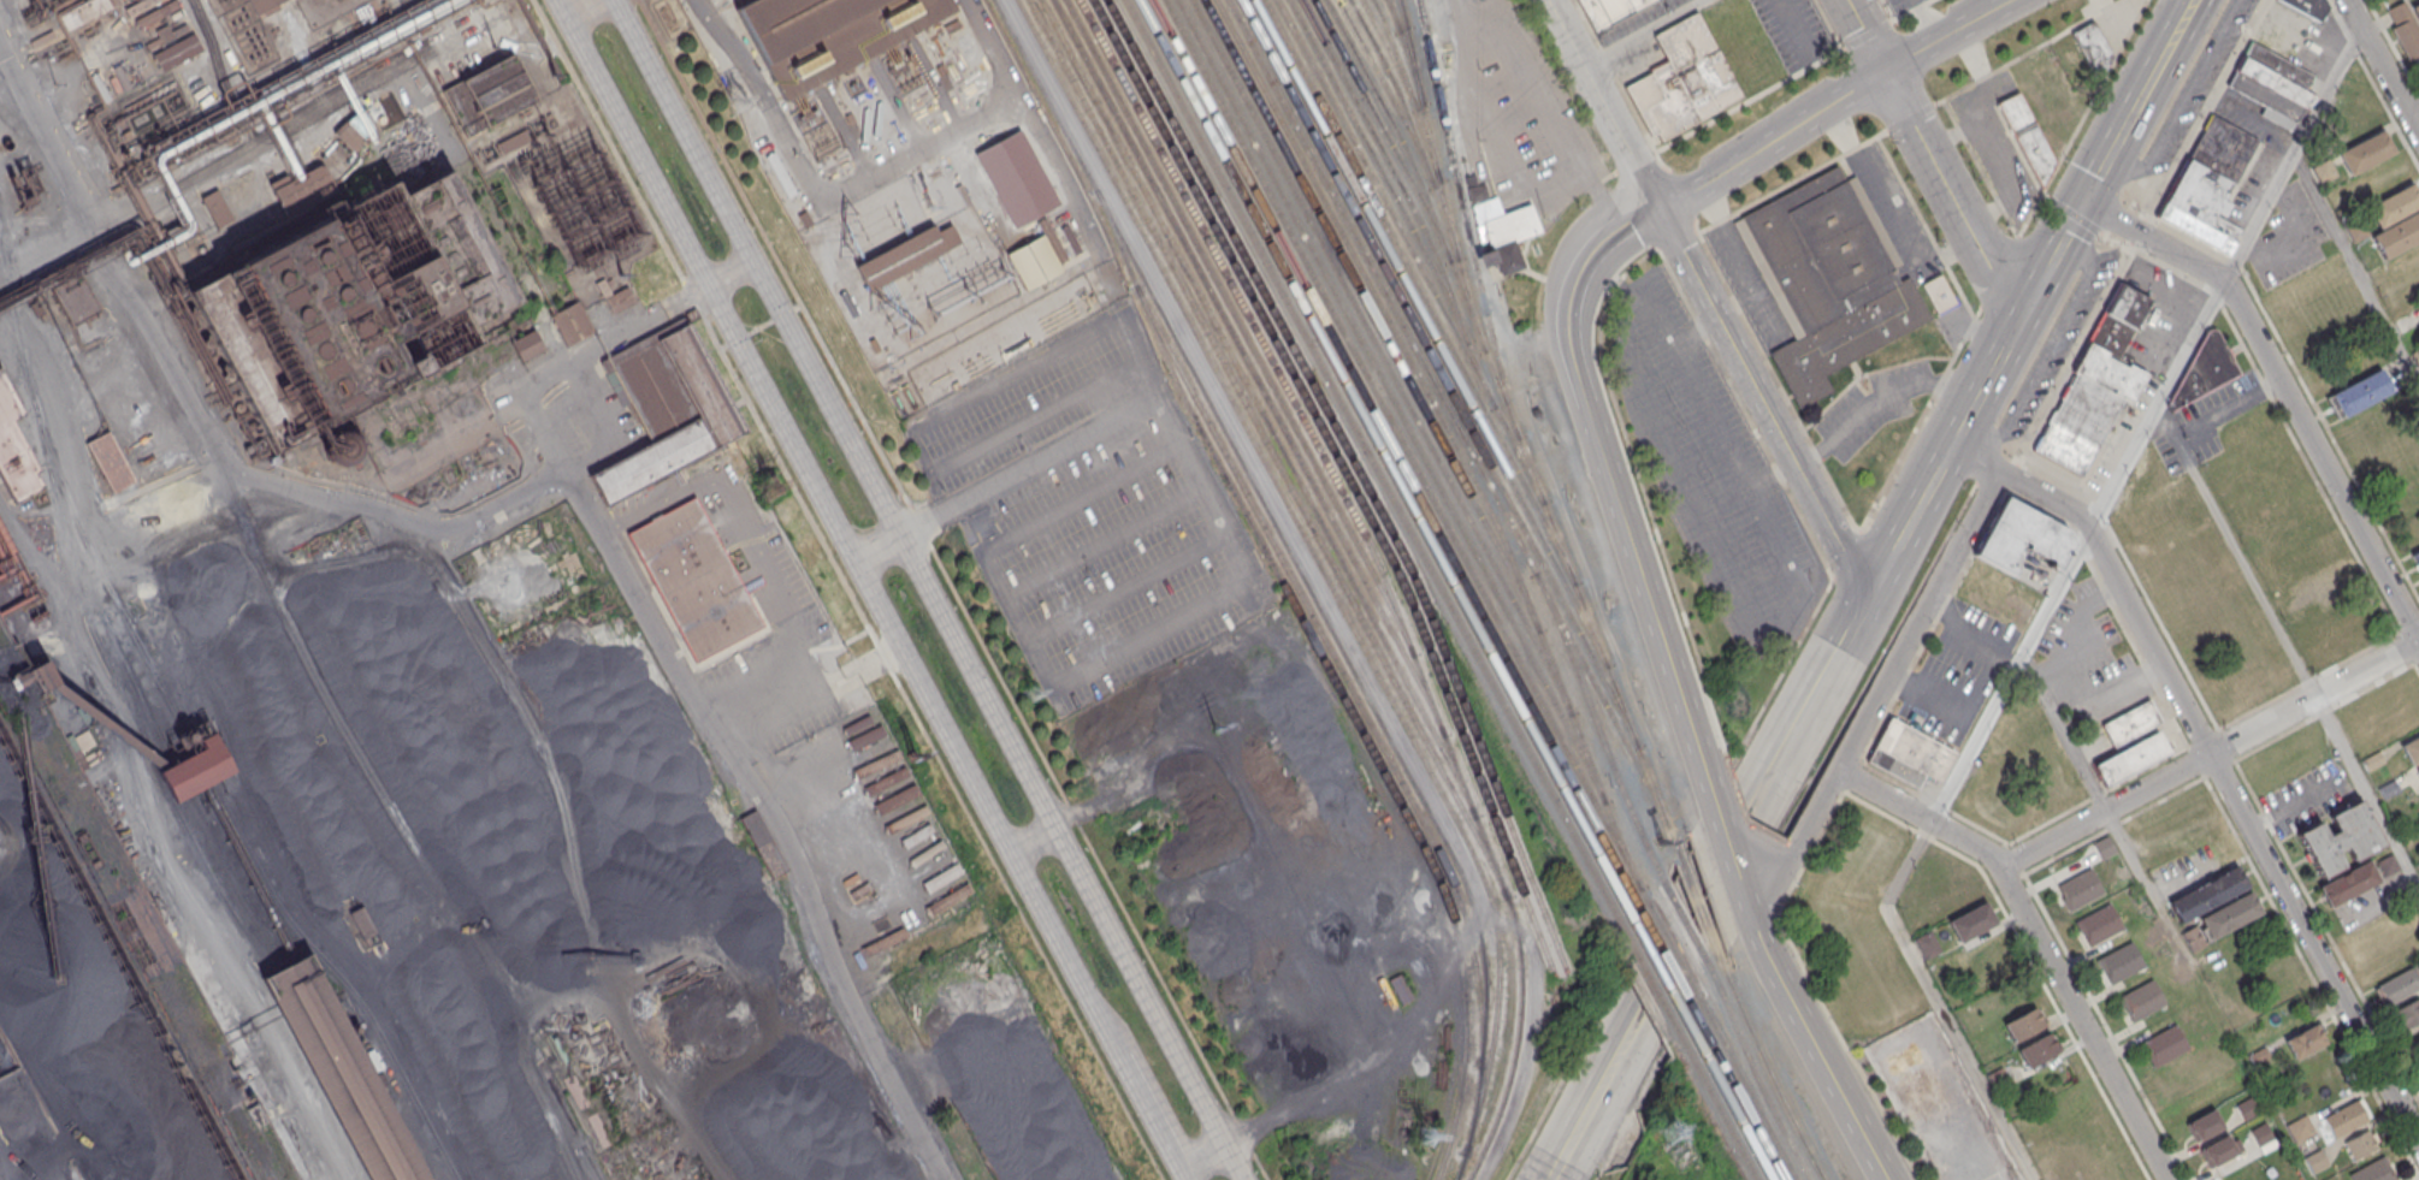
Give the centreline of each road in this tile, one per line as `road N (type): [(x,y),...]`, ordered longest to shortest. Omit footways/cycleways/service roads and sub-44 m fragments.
road 1 (tertiary): [(1244,1179),(616,0)]
road 2 (tertiary): [(557,0),(1183,1179)]
road 3 (residential): [(1950,438),(2087,524),(2418,1143)]
road 4 (track): [(218,474),(343,733),(487,982),(580,1179)]
road 5 (track): [(407,518),(536,852),(726,1179)]
road 6 (residential): [(2418,640),(2226,284),(2082,204)]
road 7 (residential): [(2167,1179),(1998,868),(1838,773)]
road 8 (residential): [(1753,924),(1999,469)]
road 9 (residential): [(2418,640),(1998,868)]
road 10 (tertiary): [(1687,719),(1574,367),(1568,318),(1575,281)]
road 11 (tertiary): [(2082,204),(1865,599)]
road 12 (tertiary): [(1865,599),(1663,207)]
road 13 (residential): [(2015,318),(1848,0)]
road 14 (tertiary): [(1625,1045),(1649,1034),(1784,794),(1787,746)]
road 15 (tertiary): [(1787,746),(1745,776),(1625,1020),(1625,1045)]
road 16 (tertiary): [(1663,207),(1887,72)]
road 17 (tertiary): [(1663,207),(1550,0)]
road 18 (tertiary): [(1865,599),(1787,746)]
road 19 (tertiary): [(1625,1045),(1552,1179)]
road 20 (tertiary): [(1822,1060),(1753,924)]
road 21 (track): [(279,599),(426,567)]
road 22 (tertiary): [(2015,0),(1887,72)]
road 23 (tertiary): [(1887,1179),(1822,1060)]
road 24 (tertiary): [(1749,907),(1710,788)]
road 25 (tertiary): [(1575,281),(1604,237),(1663,207)]

